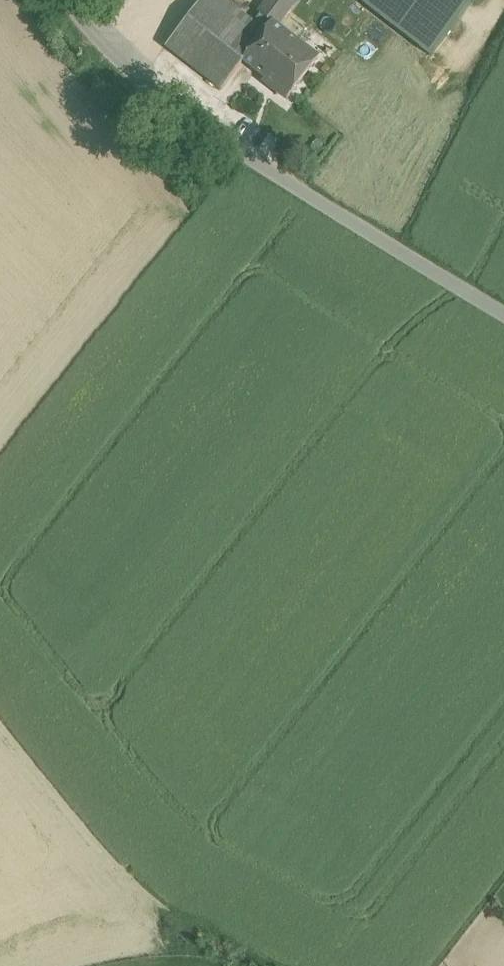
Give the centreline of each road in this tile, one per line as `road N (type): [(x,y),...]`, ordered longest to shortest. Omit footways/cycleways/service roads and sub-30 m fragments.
road 1 (unclassified): [(503,314),(202,124),(115,53),(72,0)]

